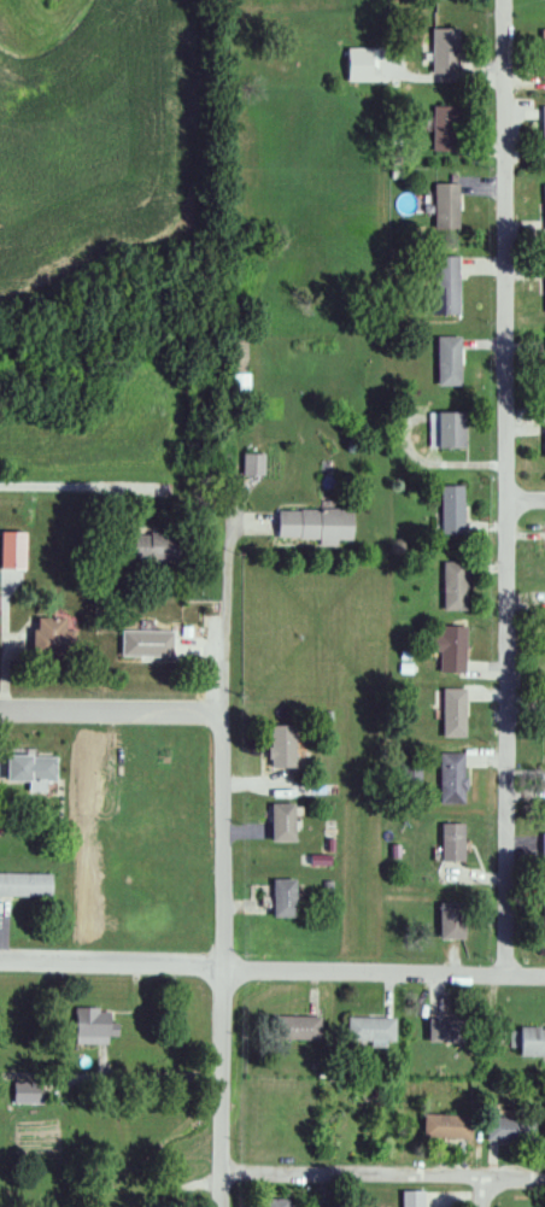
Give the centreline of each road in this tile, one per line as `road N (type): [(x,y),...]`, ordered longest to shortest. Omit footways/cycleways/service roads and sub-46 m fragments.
road 1 (residential): [(497,973),(504,0)]
road 2 (residential): [(217,1206),(228,236)]
road 3 (residential): [(544,974),(0,959)]
road 4 (residential): [(484,1173),(217,1167)]
road 5 (residential): [(0,486),(228,492)]
road 6 (residential): [(228,716),(0,711)]

